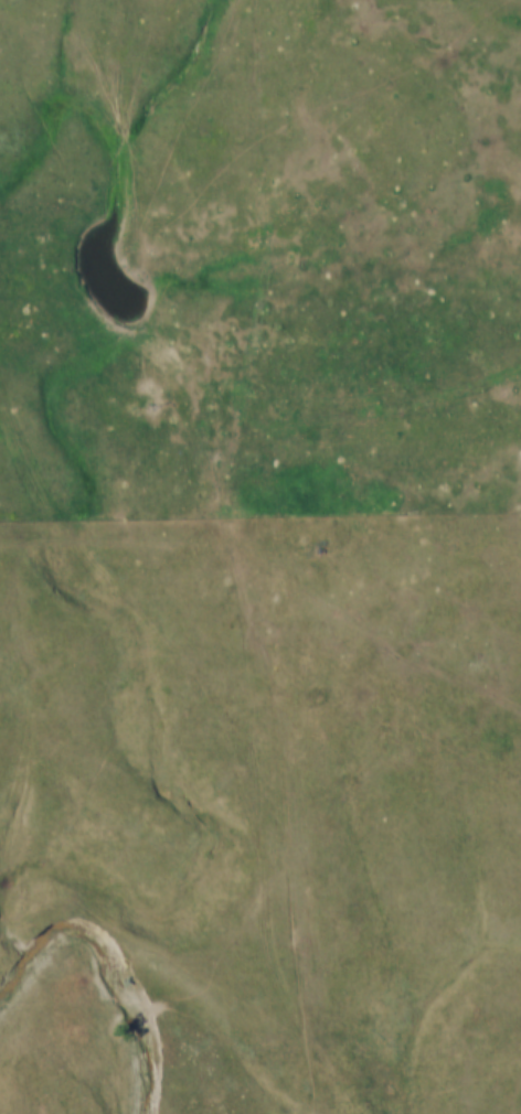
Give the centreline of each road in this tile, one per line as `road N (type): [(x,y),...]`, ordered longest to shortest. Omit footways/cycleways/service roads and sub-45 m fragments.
road 1 (track): [(319,1113),(272,689),(224,519),(240,468),(272,237),(260,132),(262,0)]
road 2 (track): [(520,507),(0,524)]
road 3 (track): [(520,705),(404,657),(230,537)]

